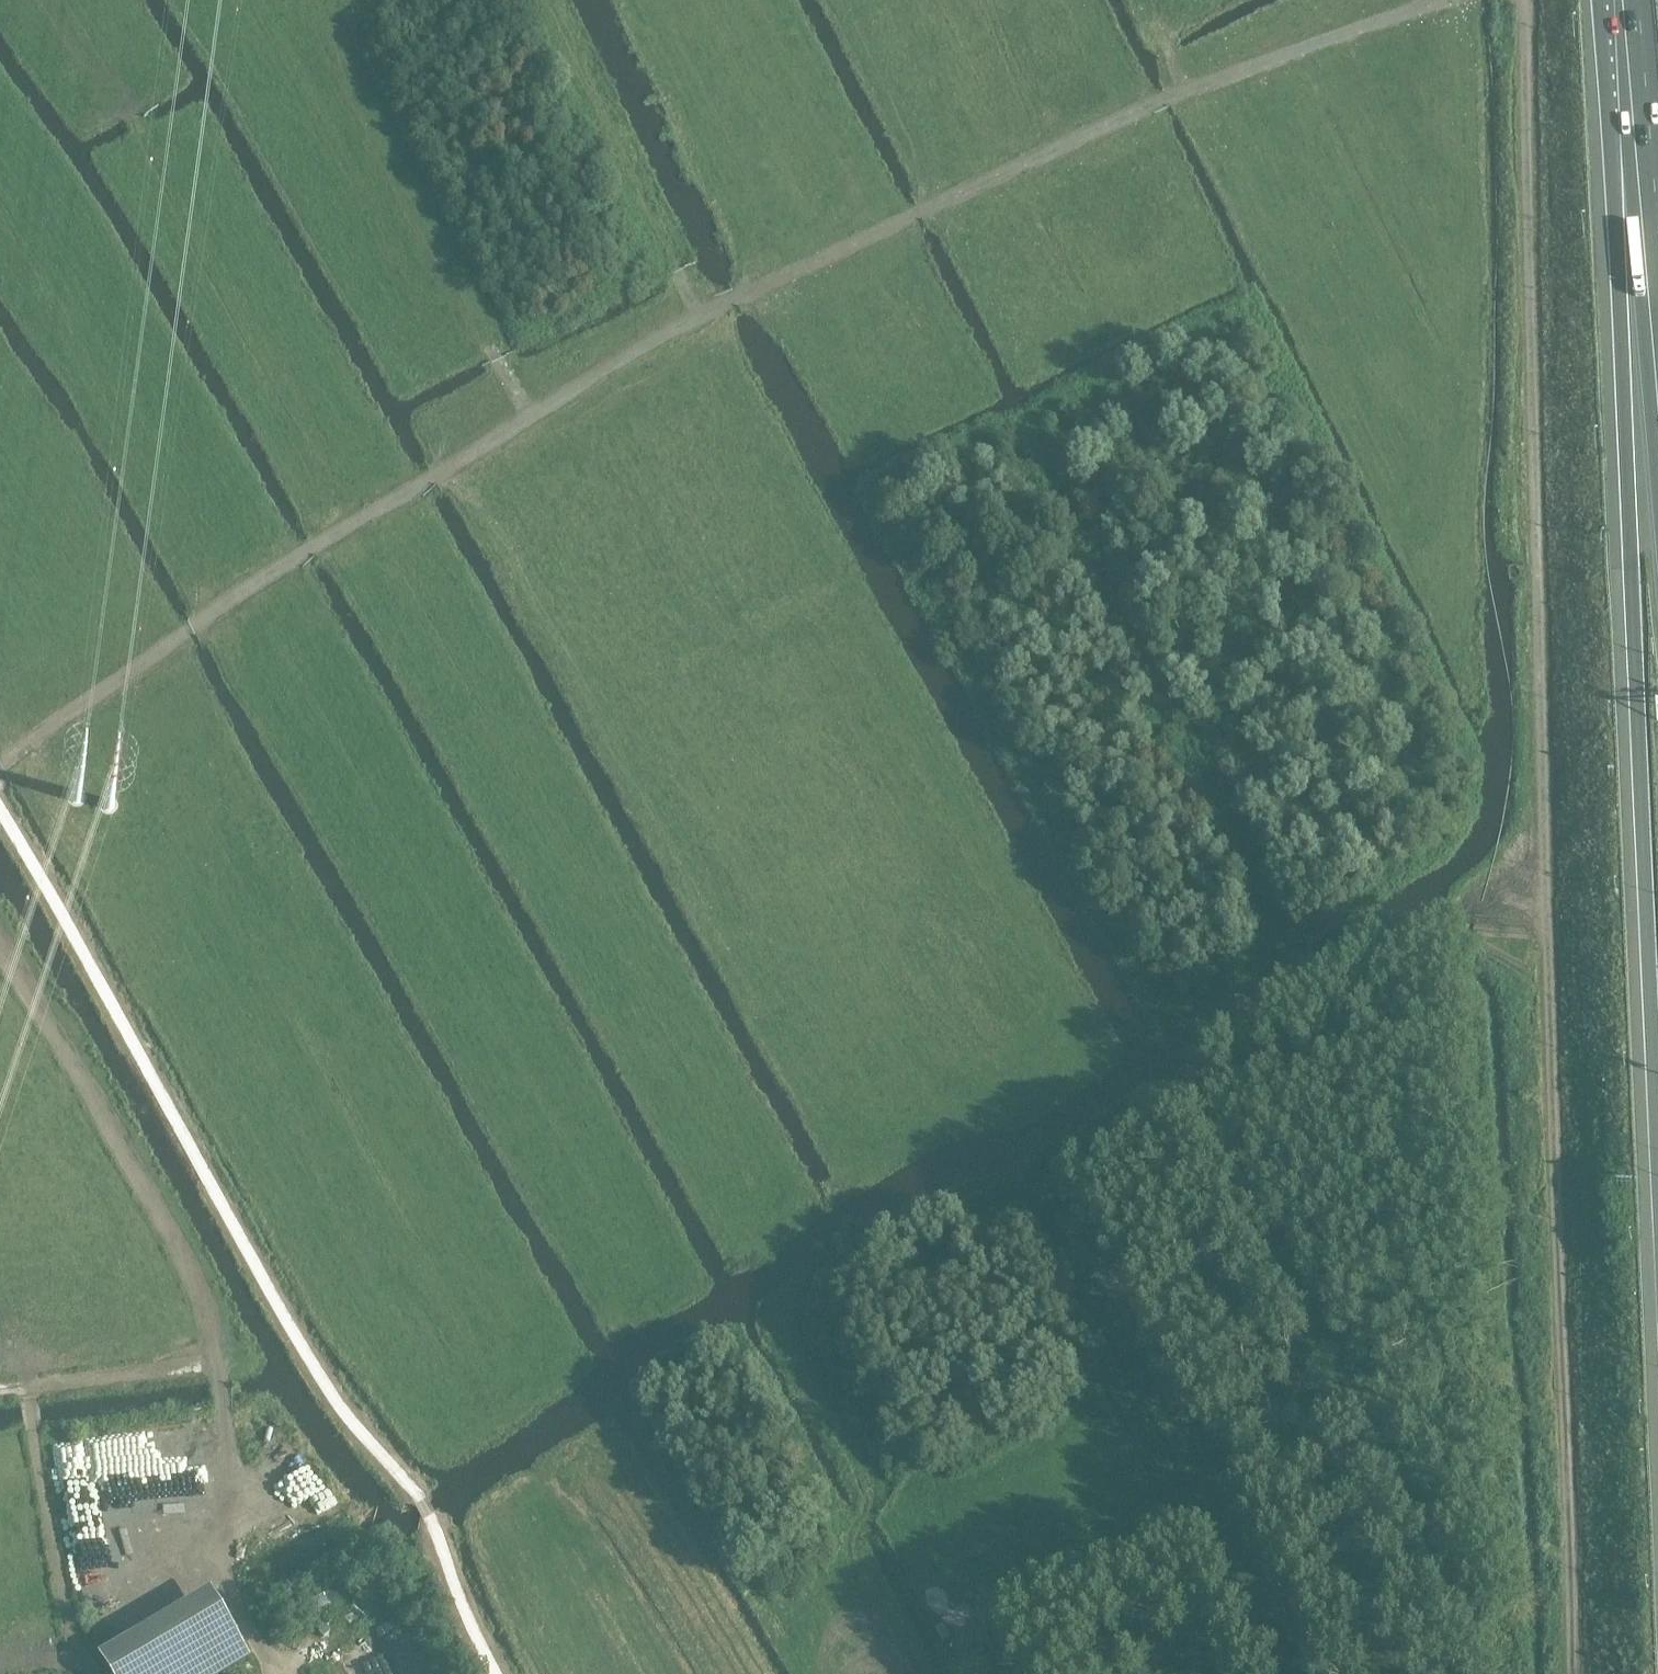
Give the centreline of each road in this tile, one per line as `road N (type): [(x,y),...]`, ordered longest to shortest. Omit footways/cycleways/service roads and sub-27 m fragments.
road 1 (track): [(1520,0),(1573,1673)]
road 2 (track): [(1434,0),(1166,95),(664,335),(278,566),(0,766)]
road 3 (motorway): [(1640,96),(1617,262),(1657,1144)]
road 4 (track): [(0,949),(70,1055),(199,1293),(237,1468),(222,1580),(280,1673)]
road 5 (track): [(26,1387),(62,1604),(91,1673)]
road 6 (track): [(215,1360),(0,1390)]
road 7 (motorway): [(1640,96),(1657,298)]

